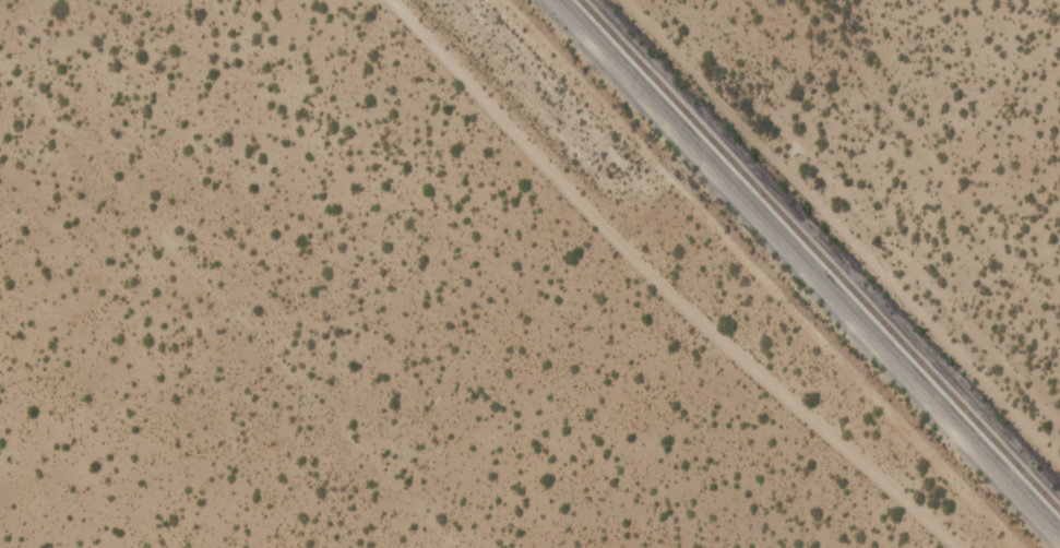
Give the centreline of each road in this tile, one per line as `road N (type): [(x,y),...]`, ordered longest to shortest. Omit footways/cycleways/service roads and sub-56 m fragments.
road 1 (residential): [(945,547),(653,289),(382,0)]
road 2 (track): [(1059,338),(793,0)]

